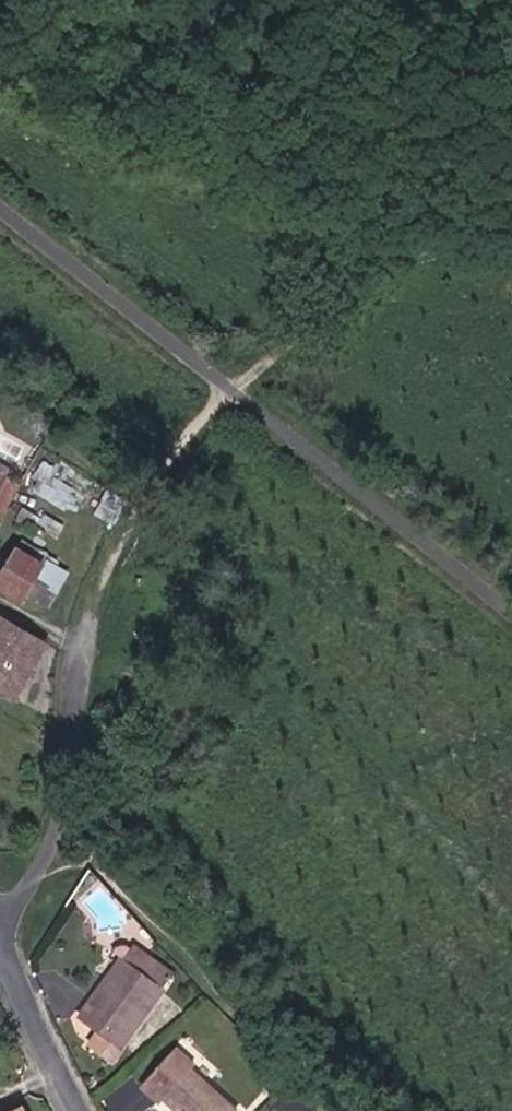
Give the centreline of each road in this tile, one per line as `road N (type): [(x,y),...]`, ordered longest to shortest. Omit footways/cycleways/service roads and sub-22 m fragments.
road 1 (track): [(230,385),(419,255),(511,250)]
road 2 (track): [(79,640),(121,492),(230,385)]
road 3 (unclassified): [(1,929),(59,820),(79,640)]
road 4 (residential): [(1,929),(84,1110)]

